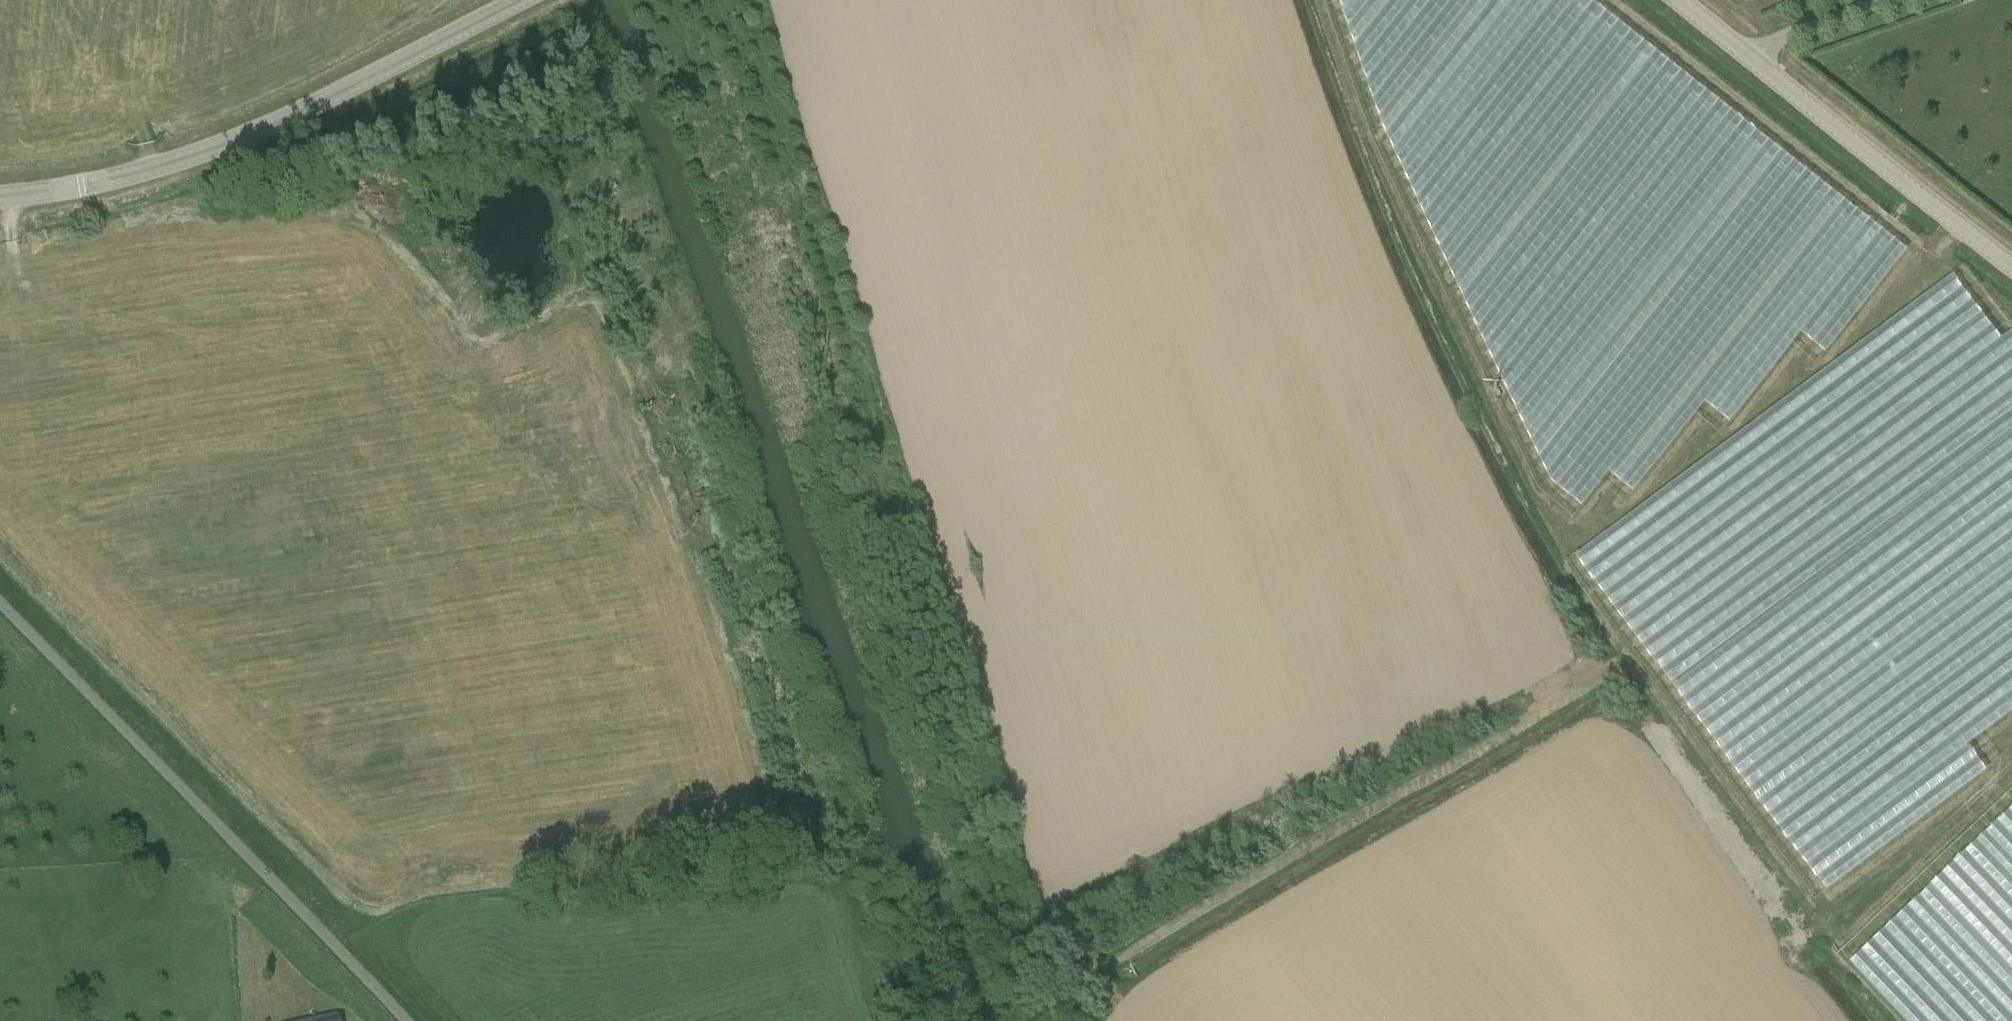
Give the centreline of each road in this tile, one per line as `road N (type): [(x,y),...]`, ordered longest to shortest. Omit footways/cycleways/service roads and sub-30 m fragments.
road 1 (residential): [(0,599),(404,1020)]
road 2 (tertiary): [(0,198),(82,187),(245,138),(517,0)]
road 3 (tertiary): [(1724,60),(2011,282)]
road 4 (unclassified): [(1724,60),(1893,0)]

